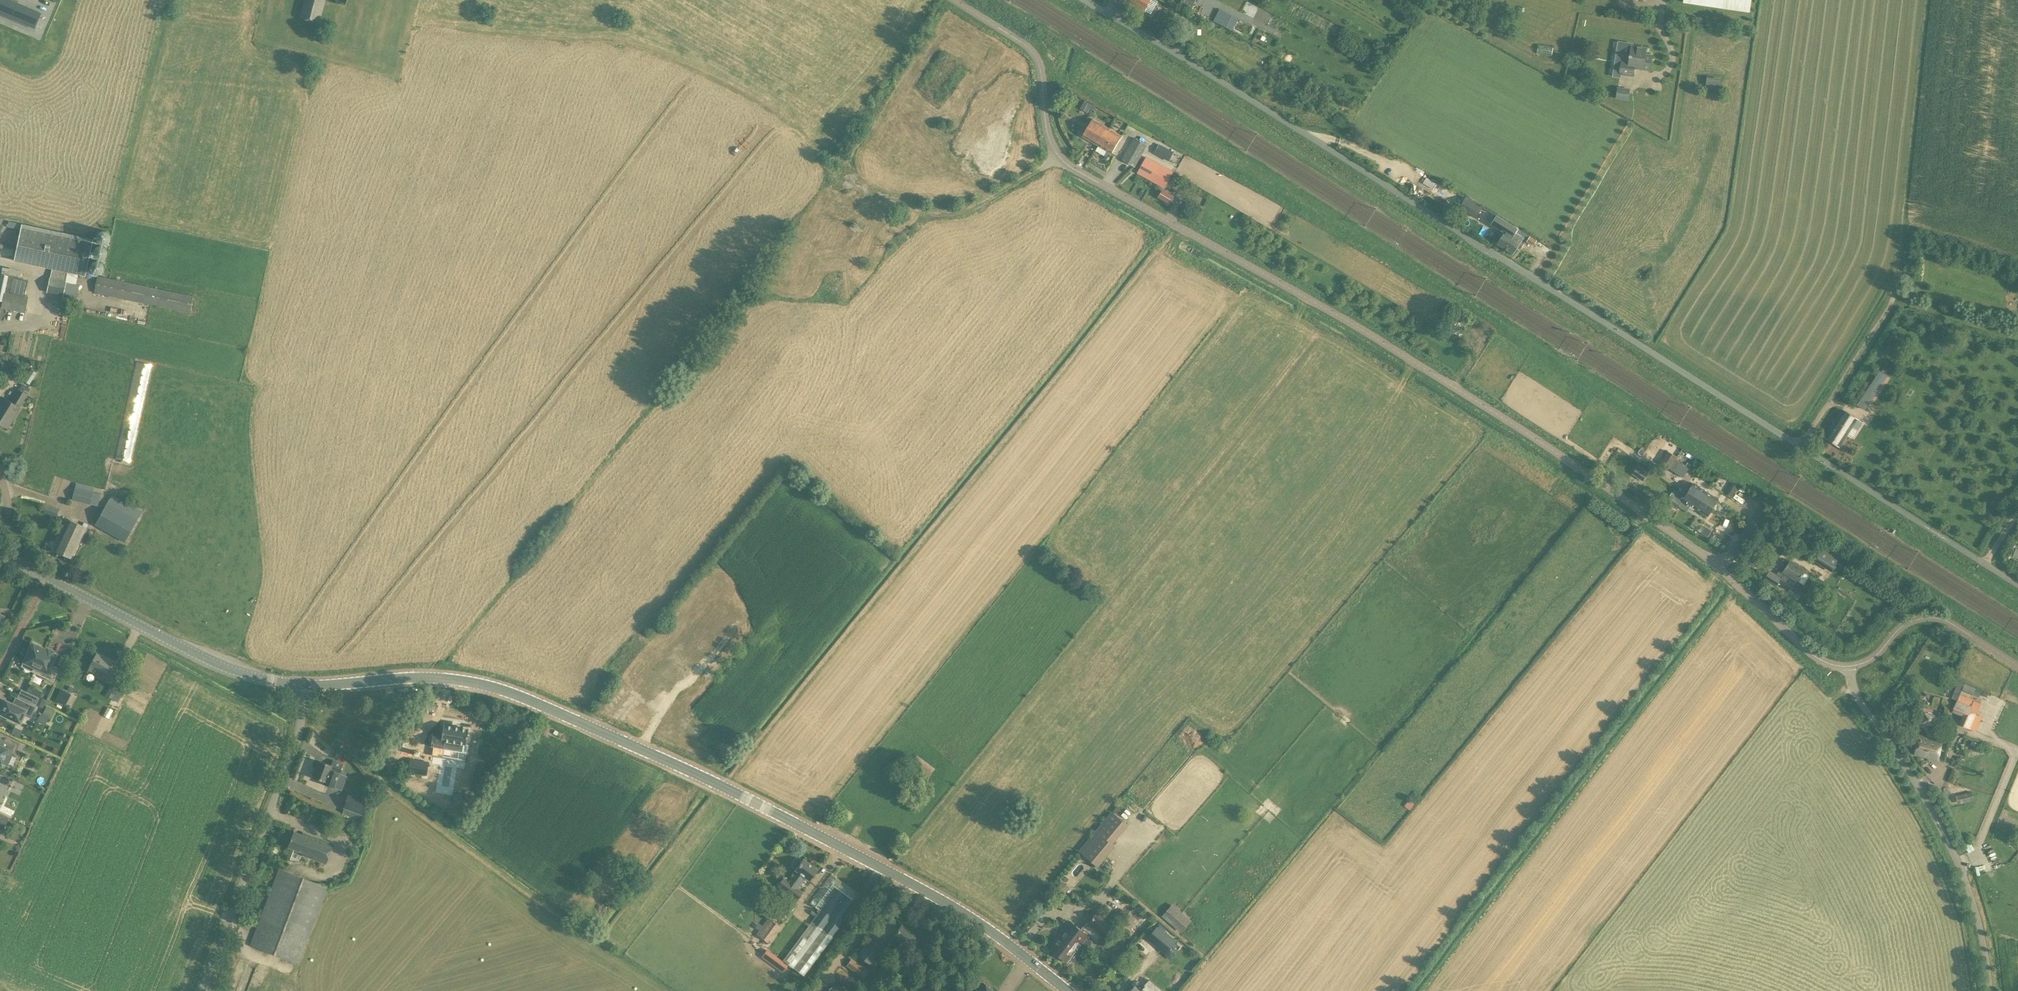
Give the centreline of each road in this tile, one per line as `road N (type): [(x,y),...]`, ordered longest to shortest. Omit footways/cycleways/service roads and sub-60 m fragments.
road 1 (motorway): [(1005,0),(921,237),(807,477),(649,736),(541,879),(442,990)]
road 2 (motorway): [(481,990),(658,772),(824,505),(935,275),(1035,0)]
road 3 (unclassified): [(1719,567),(1407,357),(1067,164),(1048,134),(1036,56),(954,0)]
road 4 (unclassified): [(1801,447),(1085,0)]
road 5 (tertiary): [(1067,990),(875,863),(491,686),(408,677),(304,686)]
road 6 (track): [(1801,447),(1892,302),(1927,0)]
road 7 (unclassified): [(1949,844),(1847,666),(1811,653),(1719,567)]
road 8 (tertiary): [(304,686),(233,670),(0,554)]
road 9 (unclassified): [(204,990),(295,756),(304,686)]
road 10 (unclassified): [(1949,844),(1979,924),(1988,990)]
road 11 (track): [(1056,153),(1043,170),(988,199),(948,211)]

